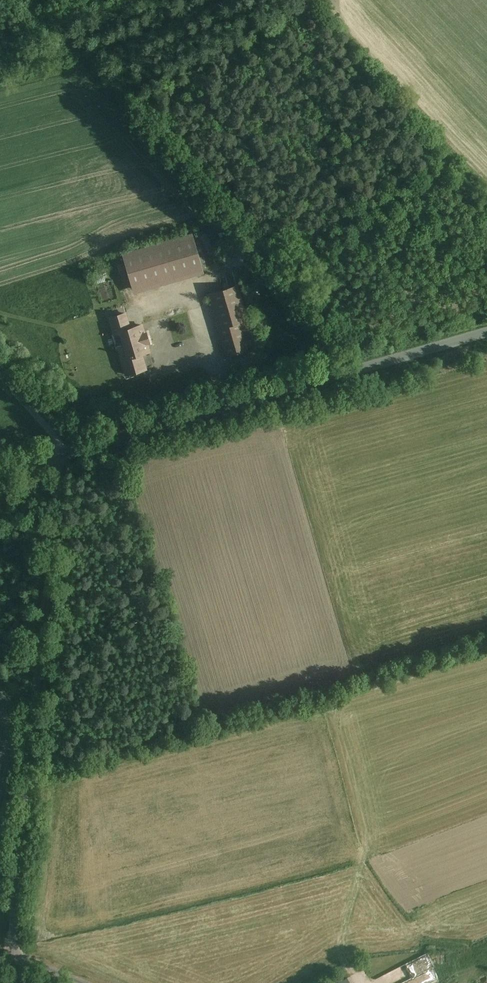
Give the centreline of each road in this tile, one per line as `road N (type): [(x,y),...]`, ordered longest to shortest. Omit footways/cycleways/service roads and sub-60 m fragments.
road 1 (unclassified): [(23,982),(18,902),(66,453)]
road 2 (unclassified): [(486,329),(66,453)]
road 3 (track): [(366,982),(343,924),(362,878),(368,828)]

